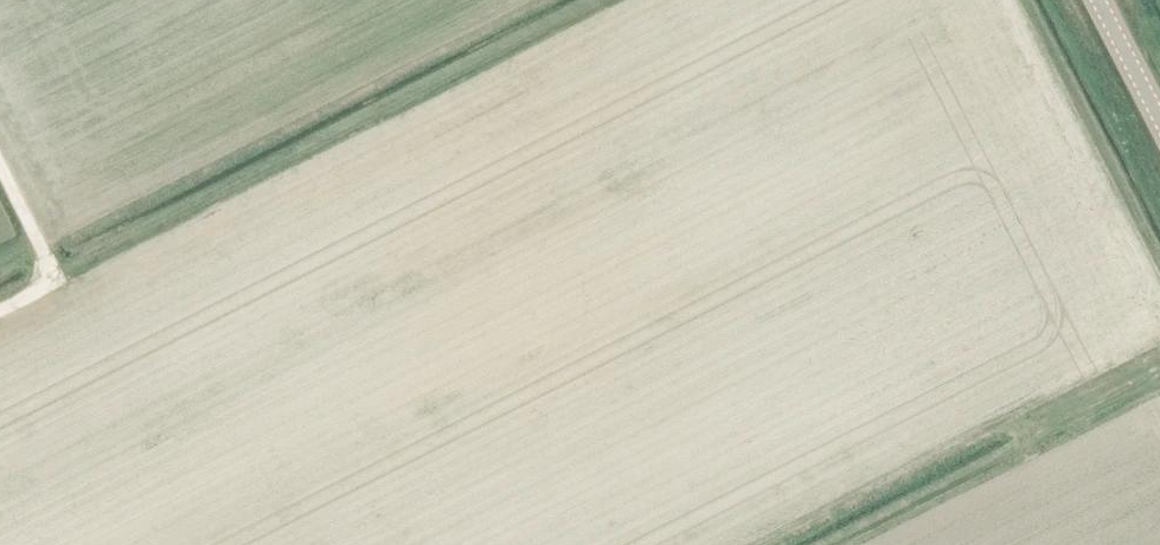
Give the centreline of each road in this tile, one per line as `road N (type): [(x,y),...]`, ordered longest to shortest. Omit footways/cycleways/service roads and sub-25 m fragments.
road 1 (tertiary): [(1159,119),(1099,0)]

